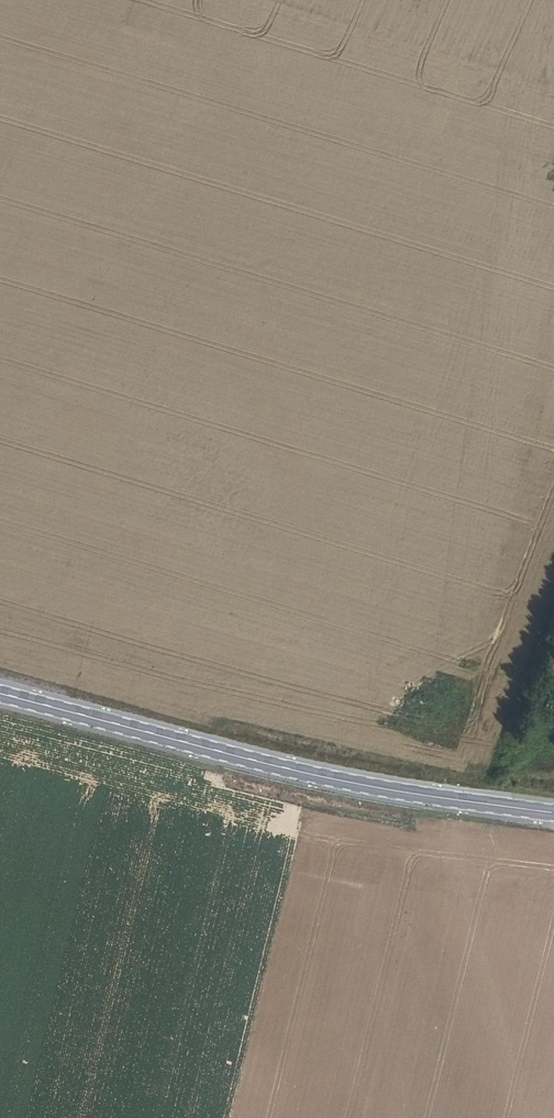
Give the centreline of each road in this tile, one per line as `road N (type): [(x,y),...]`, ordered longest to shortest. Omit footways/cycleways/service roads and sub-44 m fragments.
road 1 (secondary): [(553,815),(266,765),(0,695)]

